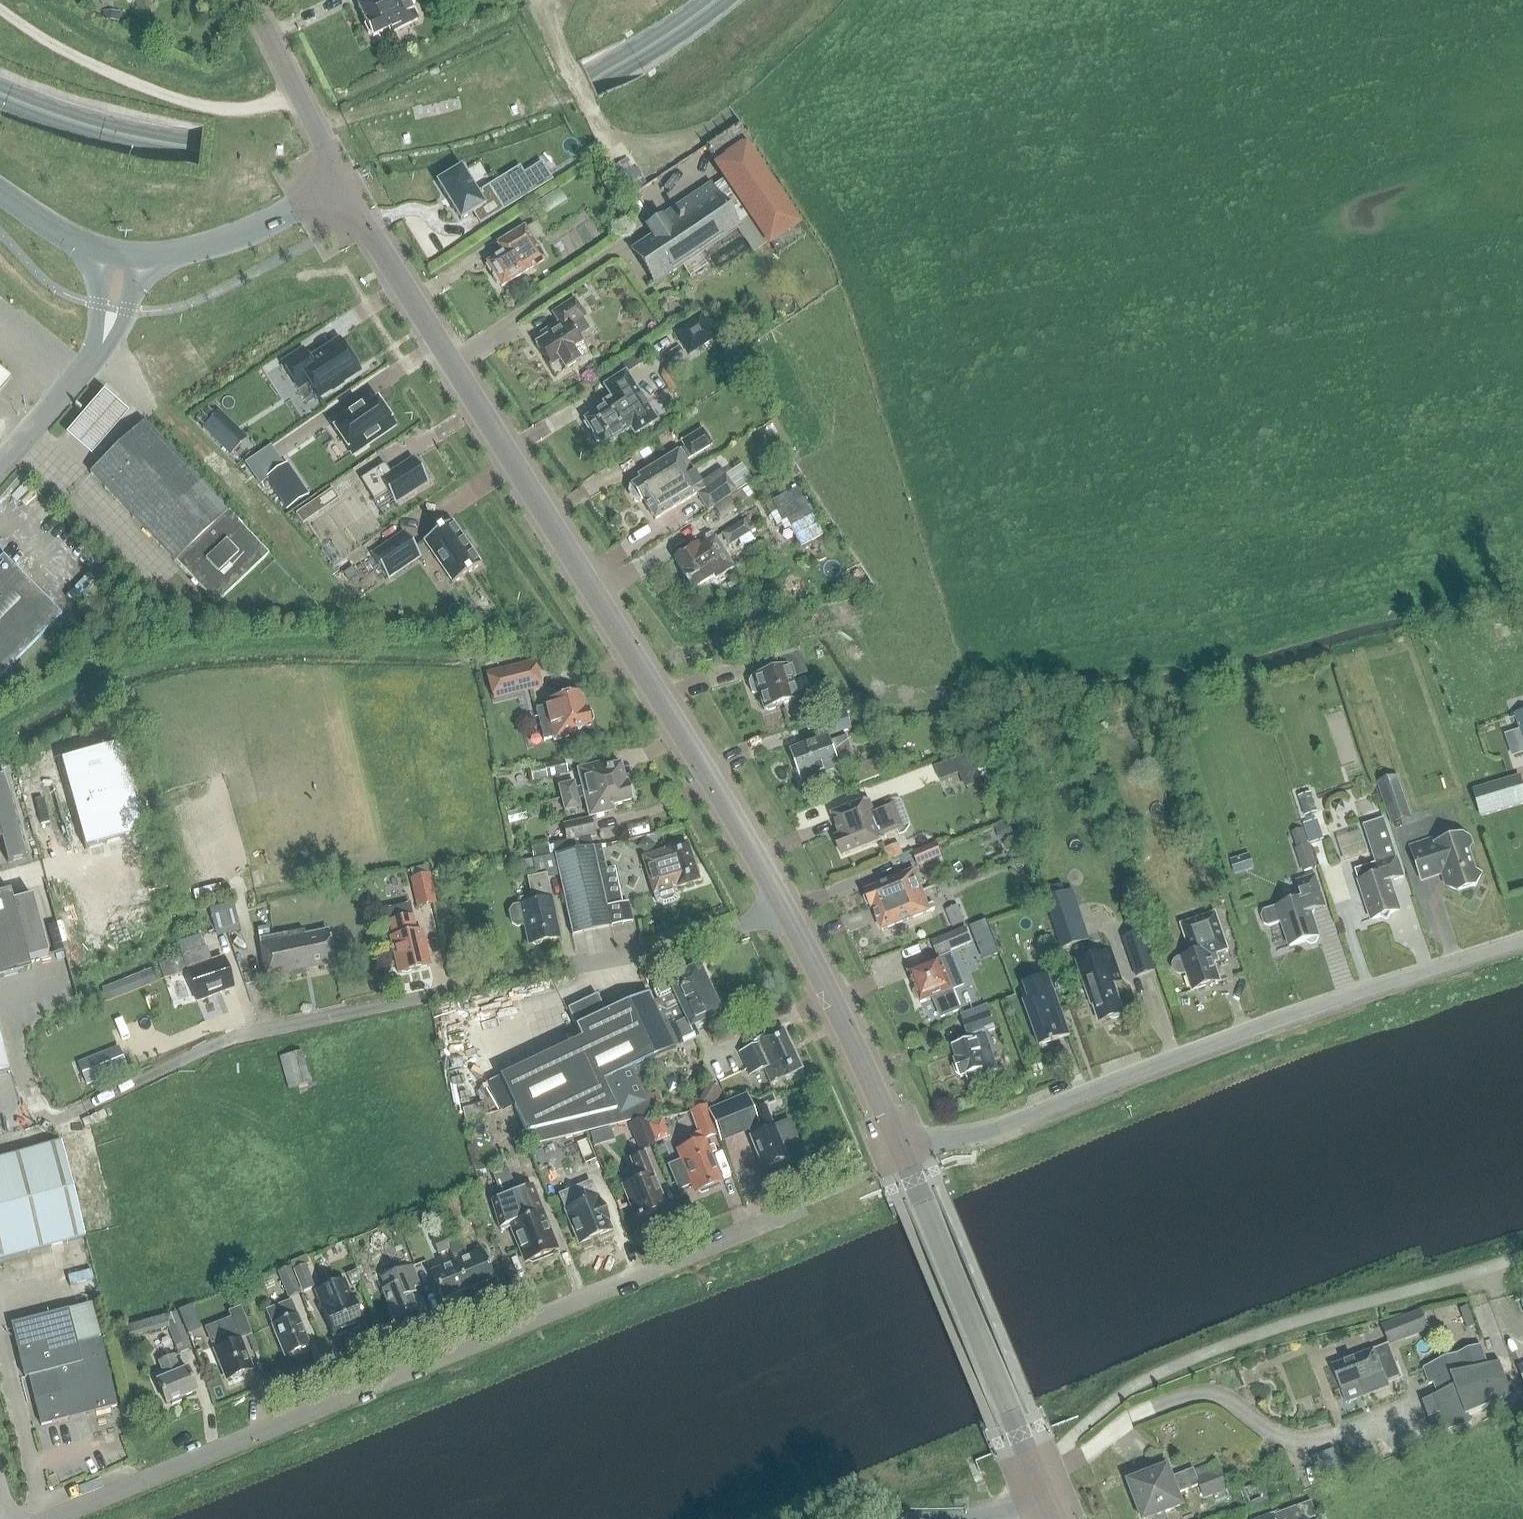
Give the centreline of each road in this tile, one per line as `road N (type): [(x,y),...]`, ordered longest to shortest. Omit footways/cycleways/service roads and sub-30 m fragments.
road 1 (tertiary): [(785,905),(346,183)]
road 2 (residential): [(795,1210),(48,1518)]
road 3 (primary): [(719,0),(591,83),(464,130),(399,144),(332,152),(197,150),(79,129),(0,96)]
road 4 (residential): [(66,1113),(234,1037),(653,954),(785,905)]
road 5 (unclassified): [(905,1156),(1522,940)]
road 6 (tertiary): [(1044,1499),(905,1156)]
road 7 (tertiary): [(905,1156),(785,905)]
road 8 (tertiary): [(0,465),(98,352),(122,256)]
road 9 (tertiary): [(122,256),(217,247),(346,183)]
road 10 (tertiary): [(346,183),(251,0)]
road 11 (tertiary): [(0,191),(60,233),(122,256)]

